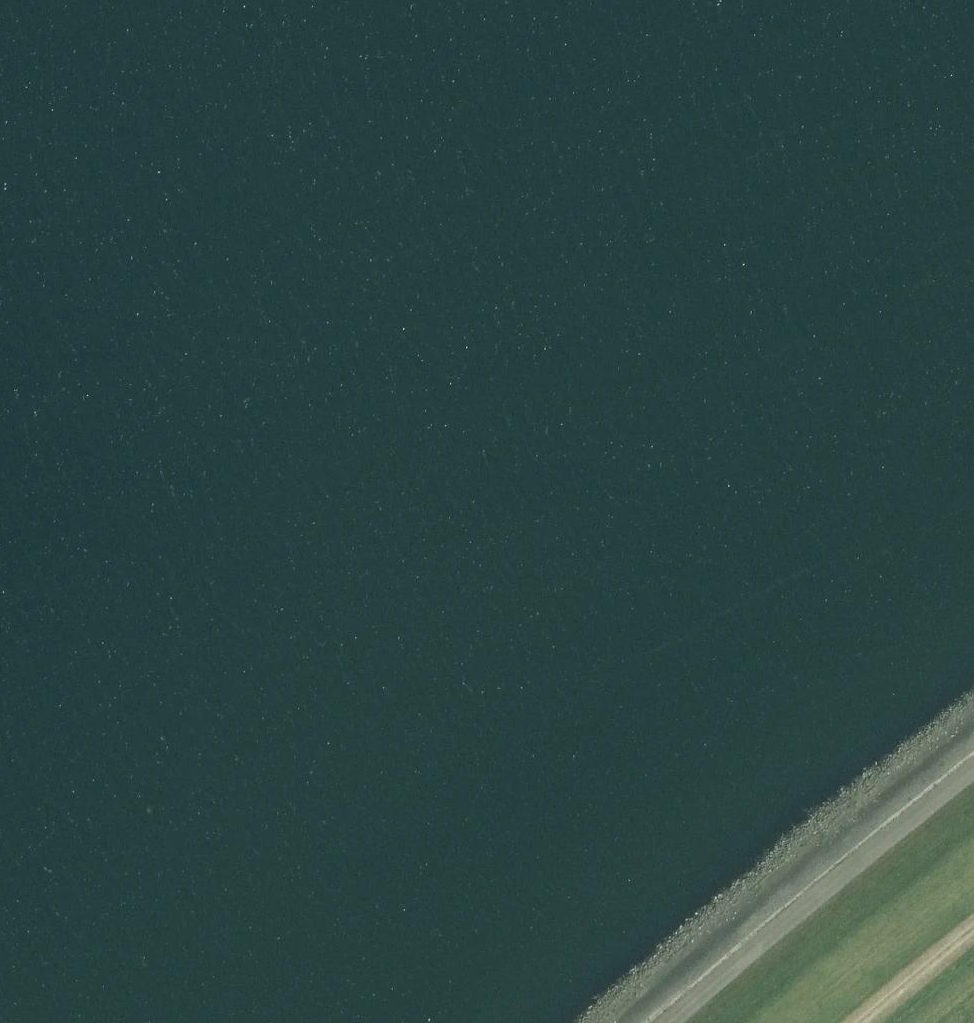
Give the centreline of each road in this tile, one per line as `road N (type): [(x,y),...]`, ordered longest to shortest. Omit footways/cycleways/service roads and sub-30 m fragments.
road 1 (track): [(862,1022),(973,932)]

